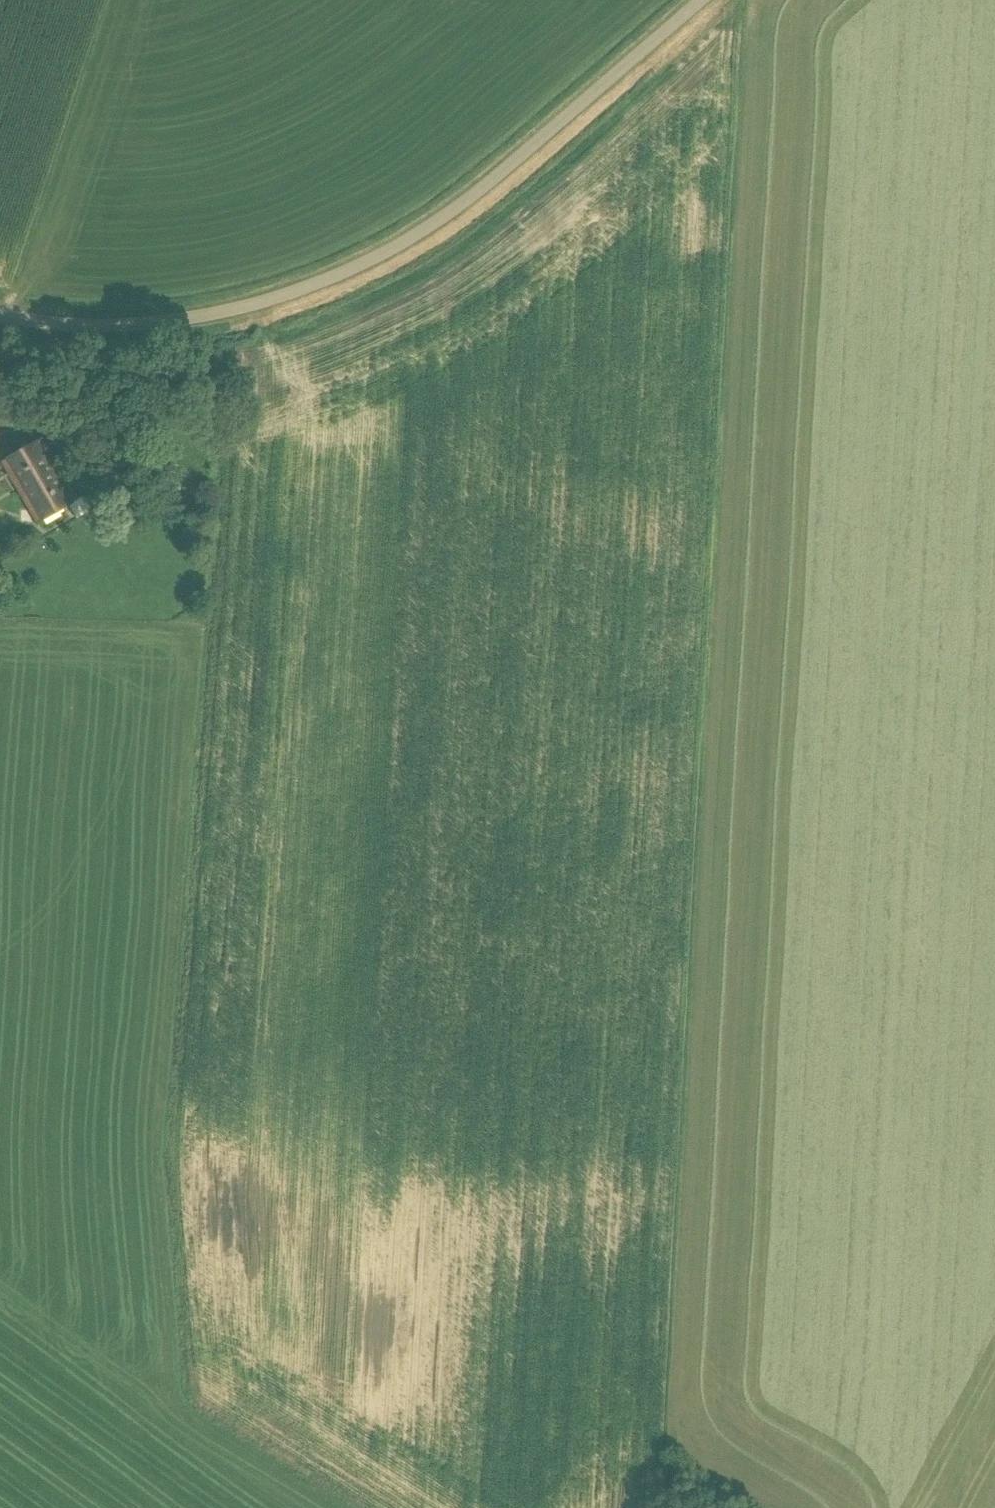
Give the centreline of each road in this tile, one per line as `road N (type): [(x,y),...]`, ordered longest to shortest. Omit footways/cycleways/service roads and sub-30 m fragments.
road 1 (unclassified): [(0,315),(88,328),(185,328),(340,280),(427,234),(710,0)]

